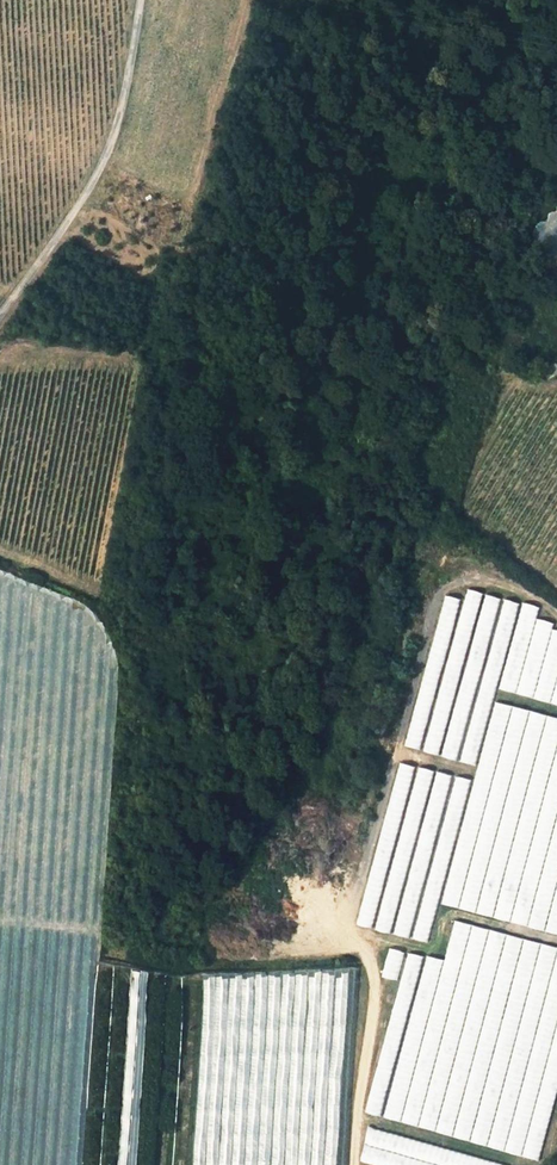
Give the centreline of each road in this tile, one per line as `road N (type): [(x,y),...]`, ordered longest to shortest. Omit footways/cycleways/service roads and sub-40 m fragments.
road 1 (unclassified): [(0,322),(108,146),(129,0)]

